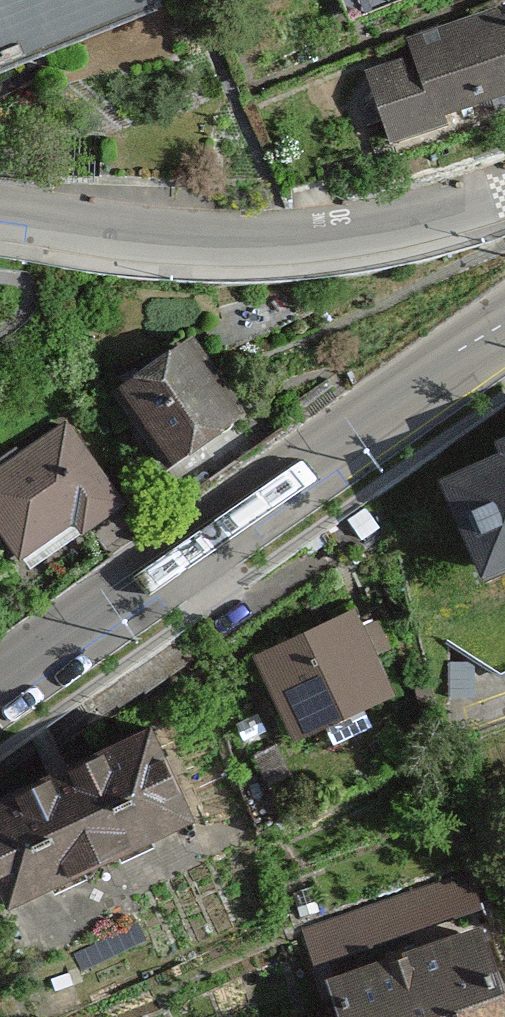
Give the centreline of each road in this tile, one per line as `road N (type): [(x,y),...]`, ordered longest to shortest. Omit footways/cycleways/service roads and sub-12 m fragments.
road 1 (secondary): [(0,684),(504,324)]
road 2 (residential): [(0,206),(290,238),(430,217),(504,193)]

